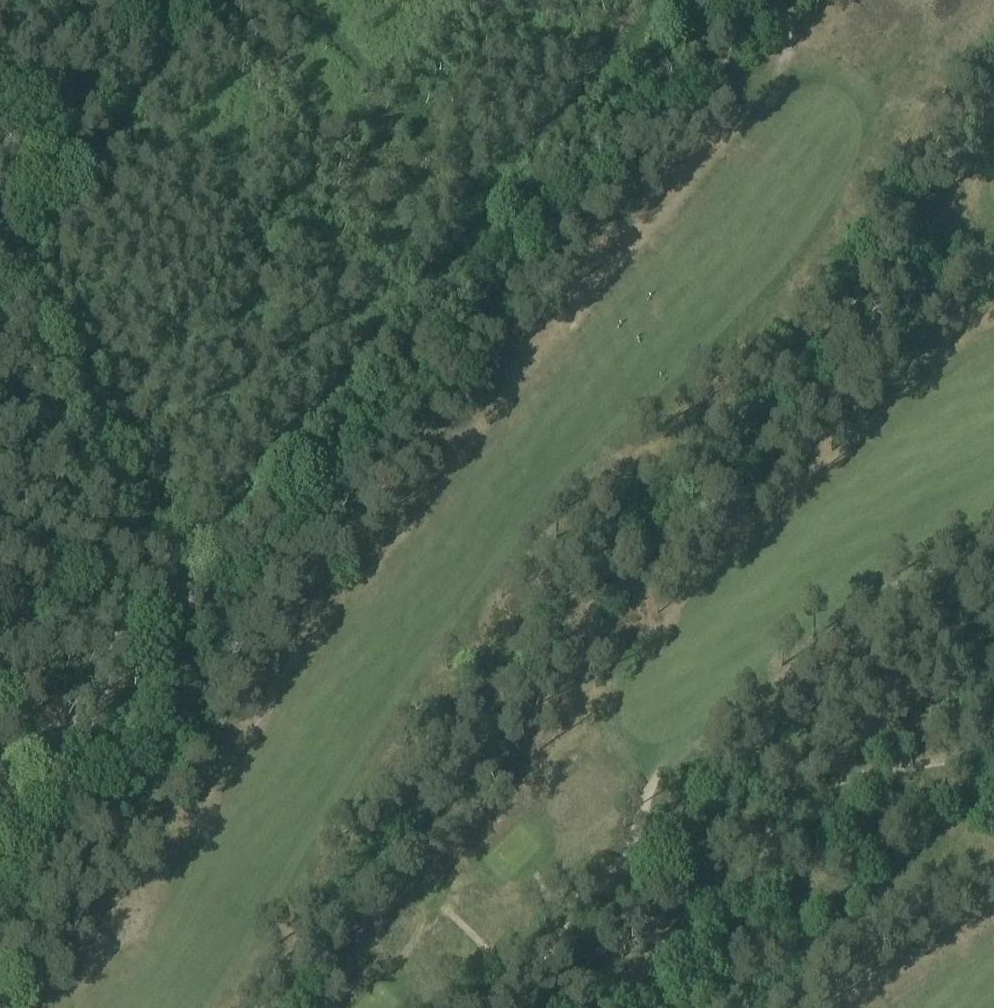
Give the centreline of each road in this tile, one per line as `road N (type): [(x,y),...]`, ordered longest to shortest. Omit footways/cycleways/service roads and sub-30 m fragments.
road 1 (track): [(993,739),(806,798),(681,917),(623,1007)]
road 2 (track): [(349,1007),(444,920),(546,788)]

